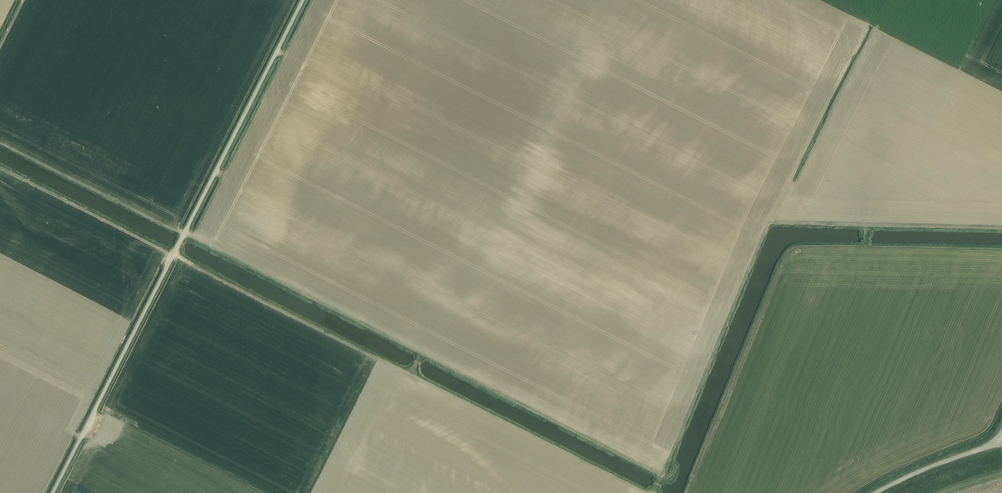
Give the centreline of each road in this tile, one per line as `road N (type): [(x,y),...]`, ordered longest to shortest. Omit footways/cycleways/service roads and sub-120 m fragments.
road 1 (unclassified): [(54,492),(303,0)]
road 2 (unclassified): [(875,492),(1001,443)]

